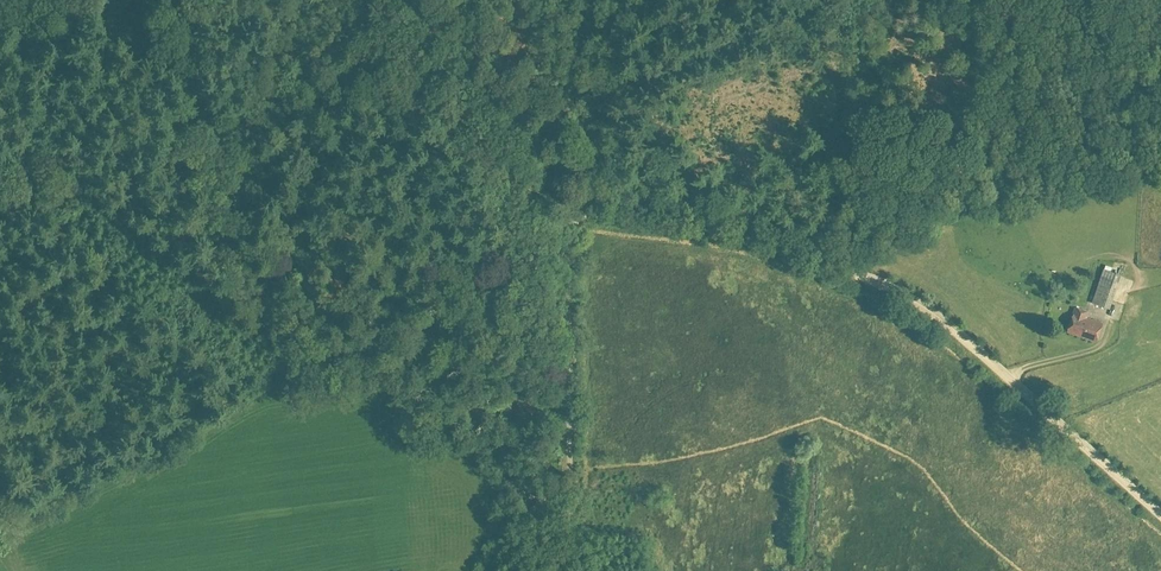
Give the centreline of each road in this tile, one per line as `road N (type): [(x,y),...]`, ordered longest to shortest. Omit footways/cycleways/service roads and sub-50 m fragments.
road 1 (track): [(1160,516),(946,324),(882,285),(721,230),(568,216)]
road 2 (track): [(953,0),(556,129)]
road 3 (unclassified): [(568,207),(571,504),(587,570)]
road 4 (track): [(568,207),(566,154),(555,126),(454,4)]

